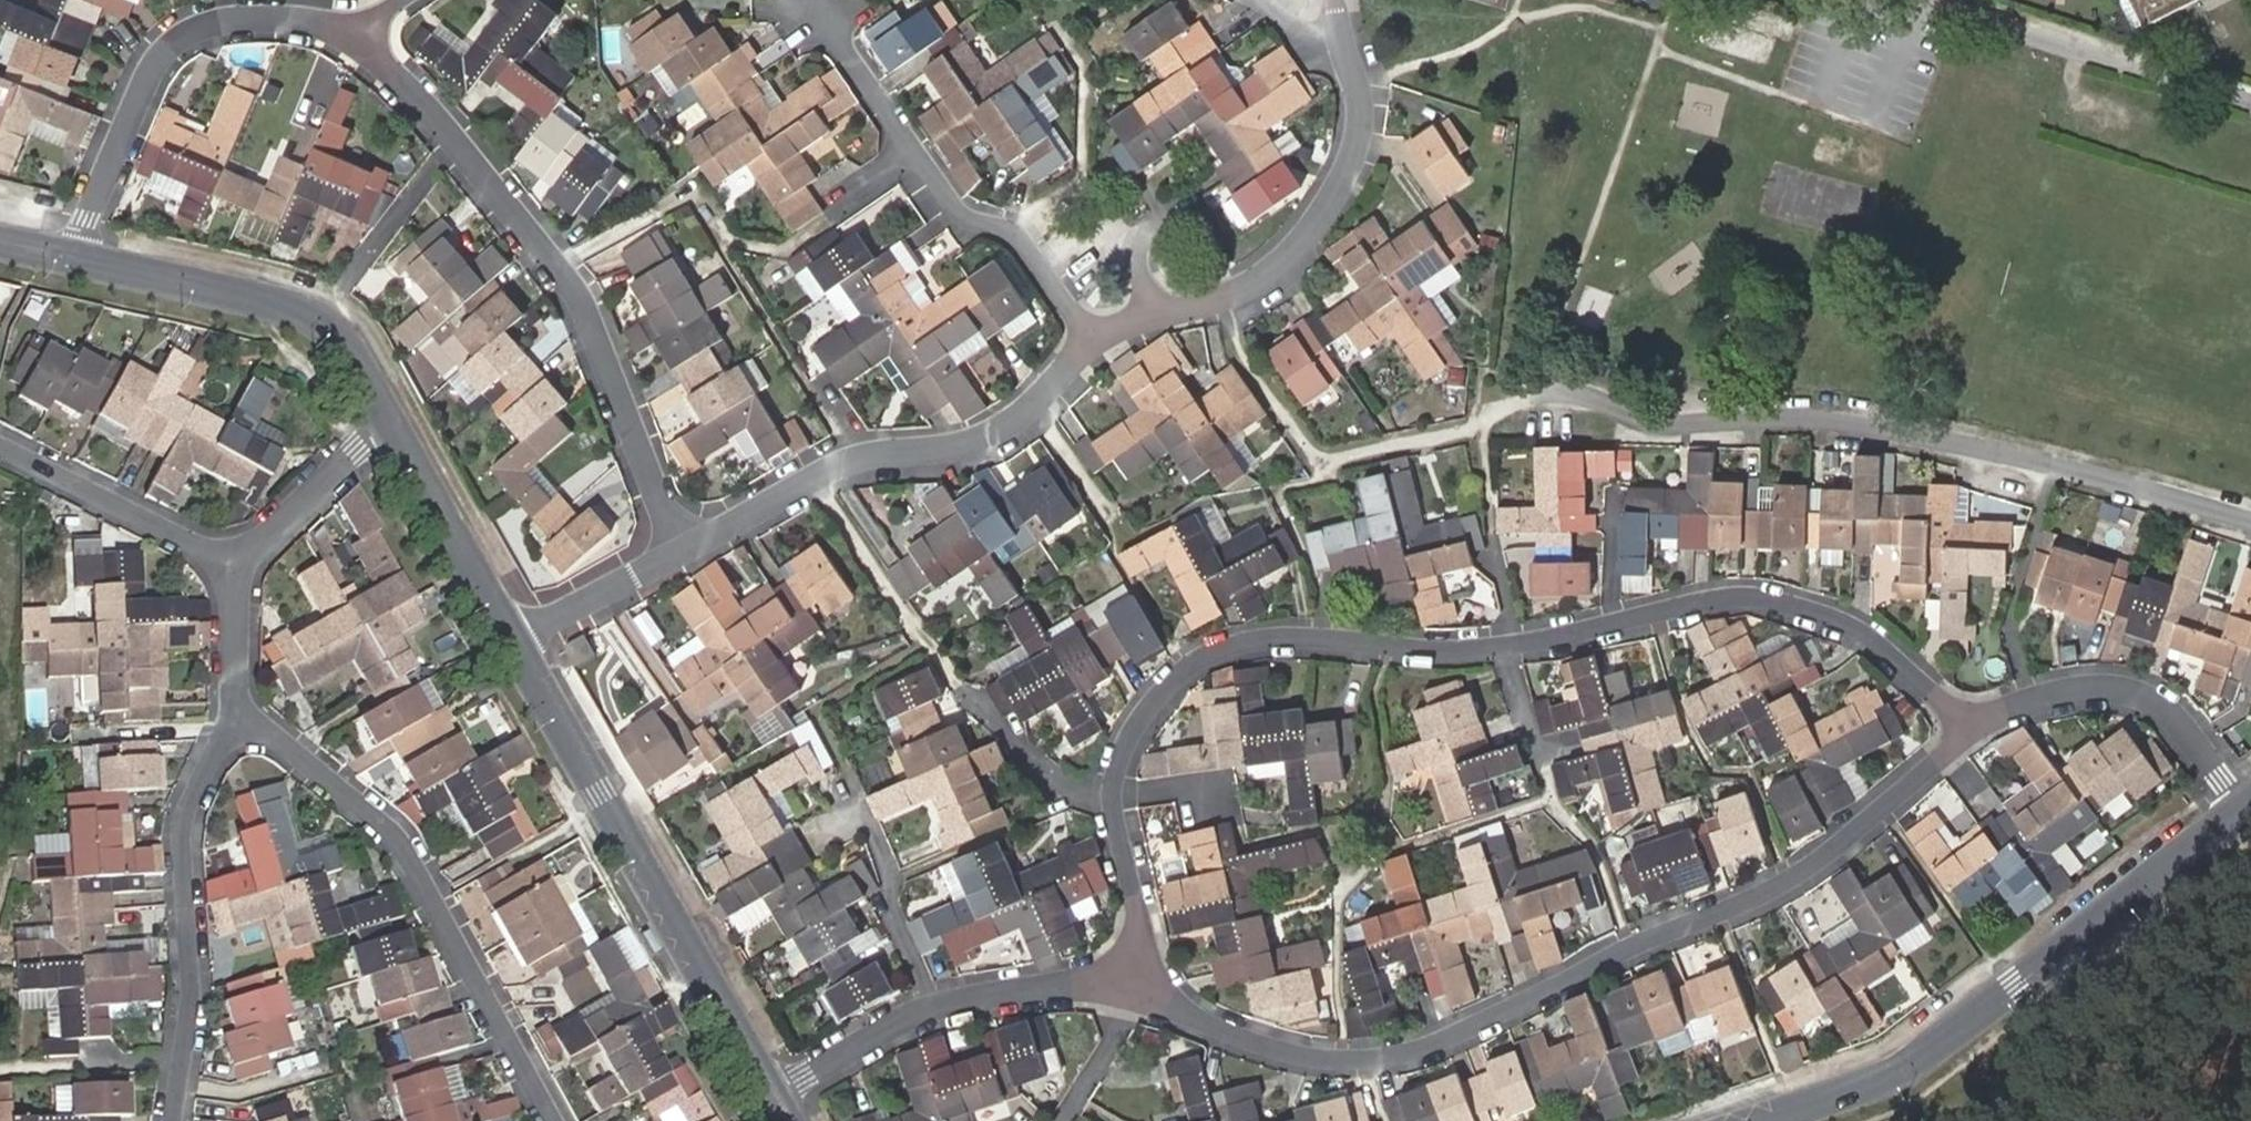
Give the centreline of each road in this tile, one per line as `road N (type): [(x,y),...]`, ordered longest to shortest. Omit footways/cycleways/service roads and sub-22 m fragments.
road 1 (residential): [(1964,722),(1852,627),(1744,592),(1461,651),(1292,643),(1224,653),(1160,697),(1127,746),(1121,819),(1144,974)]
road 2 (residential): [(1144,974),(1171,1004),(1289,1057),(1398,1058),(1730,910),(1820,861),(1948,752),(1964,722)]
road 3 (residential): [(357,42),(557,263),(590,320),(684,547)]
road 4 (tertiary): [(2244,811),(1918,1064),(1775,1120)]
road 5 (tertiary): [(772,1092),(515,643)]
road 6 (residential): [(556,1120),(392,845),(347,799),(242,731)]
road 7 (residential): [(684,547),(812,480),(879,455),(1000,432),(1091,343)]
road 8 (residential): [(1154,316),(1226,298),(1272,273),(1300,249),(1350,173),(1361,116),(1335,0)]
road 9 (residential): [(76,259),(163,54),(236,20),(301,21),(357,42)]
road 10 (residential): [(1091,343),(1017,237),(964,217),(820,23)]
road 11 (residential): [(242,731),(197,796),(188,835),(186,992),(172,1120)]
road 12 (residential): [(772,1092),(937,1012),(1144,974)]
road 13 (tertiary): [(399,417),(330,328),(290,306),(76,259)]
road 14 (residential): [(1964,722),(2089,690),(2137,699),(2191,738),(2244,811)]
road 15 (residential): [(229,570),(0,449)]
road 16 (tertiary): [(515,643),(399,417)]
road 17 (residential): [(229,570),(399,417)]
road 18 (residential): [(515,643),(684,547)]
road 19 (residential): [(242,731),(229,570)]
road 20 (residential): [(1154,316),(1138,256),(1142,239),(1194,201)]

